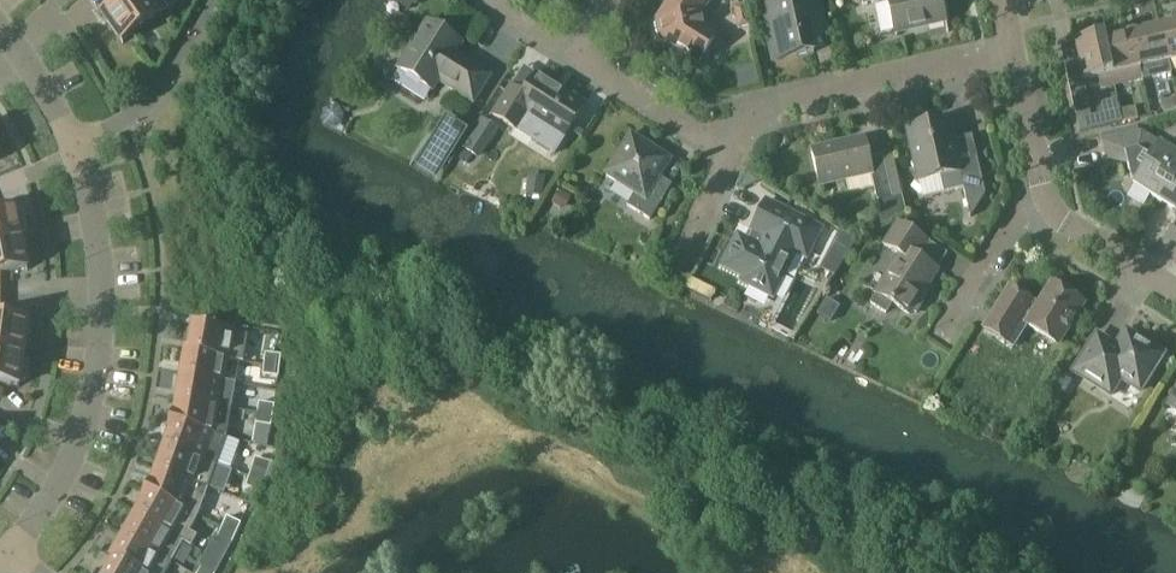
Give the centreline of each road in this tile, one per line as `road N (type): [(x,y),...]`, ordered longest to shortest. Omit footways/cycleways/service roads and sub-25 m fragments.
road 1 (tertiary): [(81,156),(106,310),(91,413),(14,552),(0,561)]
road 2 (residential): [(735,153),(764,102),(1014,50)]
road 3 (residential): [(81,156),(150,108),(220,0)]
road 4 (residential): [(735,153),(572,58)]
road 5 (residential): [(936,336),(1015,210),(1047,198)]
road 6 (residential): [(1047,198),(1071,222),(1175,290)]
road 7 (residential): [(1014,50),(1047,198)]
road 8 (tertiary): [(0,36),(81,156)]

